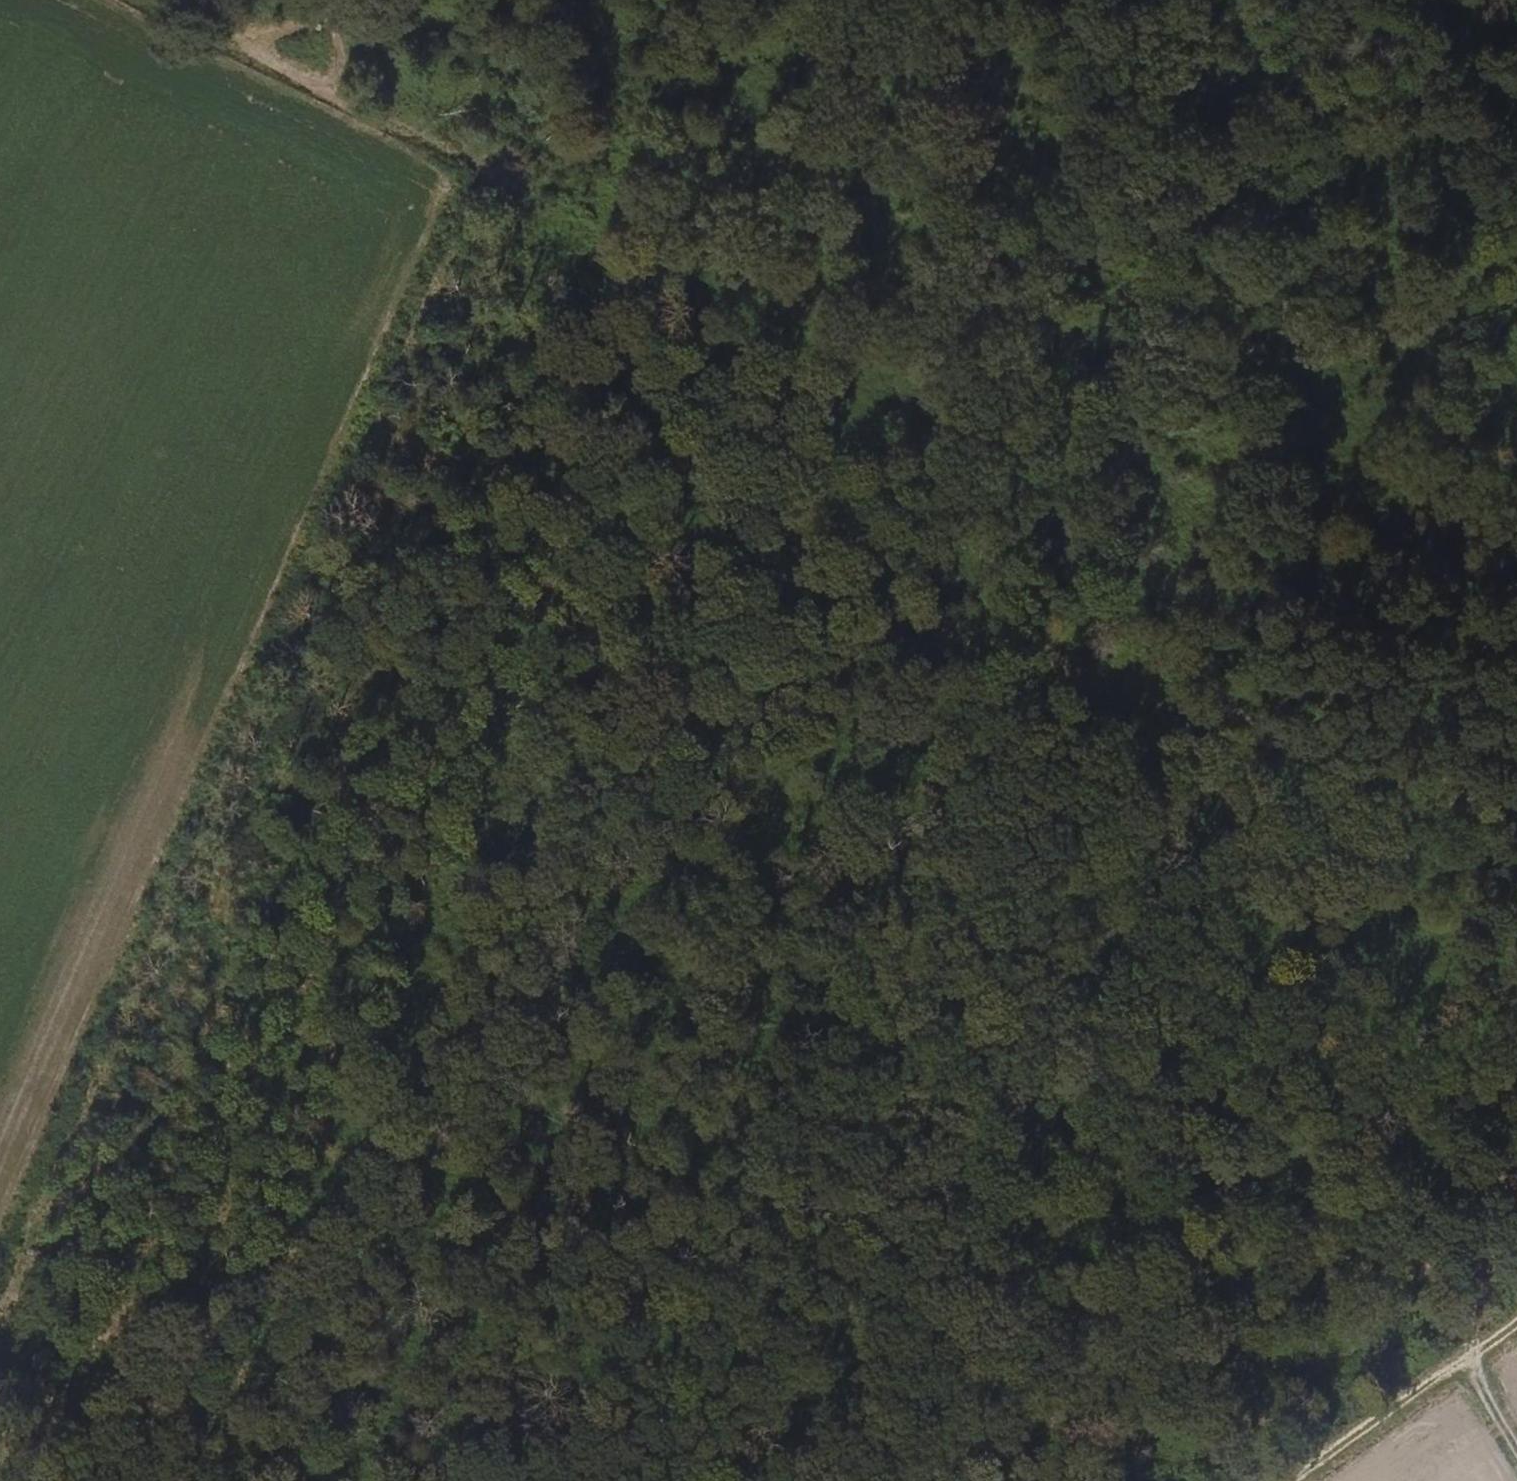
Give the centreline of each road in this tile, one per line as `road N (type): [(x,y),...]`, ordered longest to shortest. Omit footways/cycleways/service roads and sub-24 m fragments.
road 1 (track): [(1516,1156),(1475,1289),(1465,1367),(1516,1450)]
road 2 (track): [(1516,1332),(1295,1480)]

